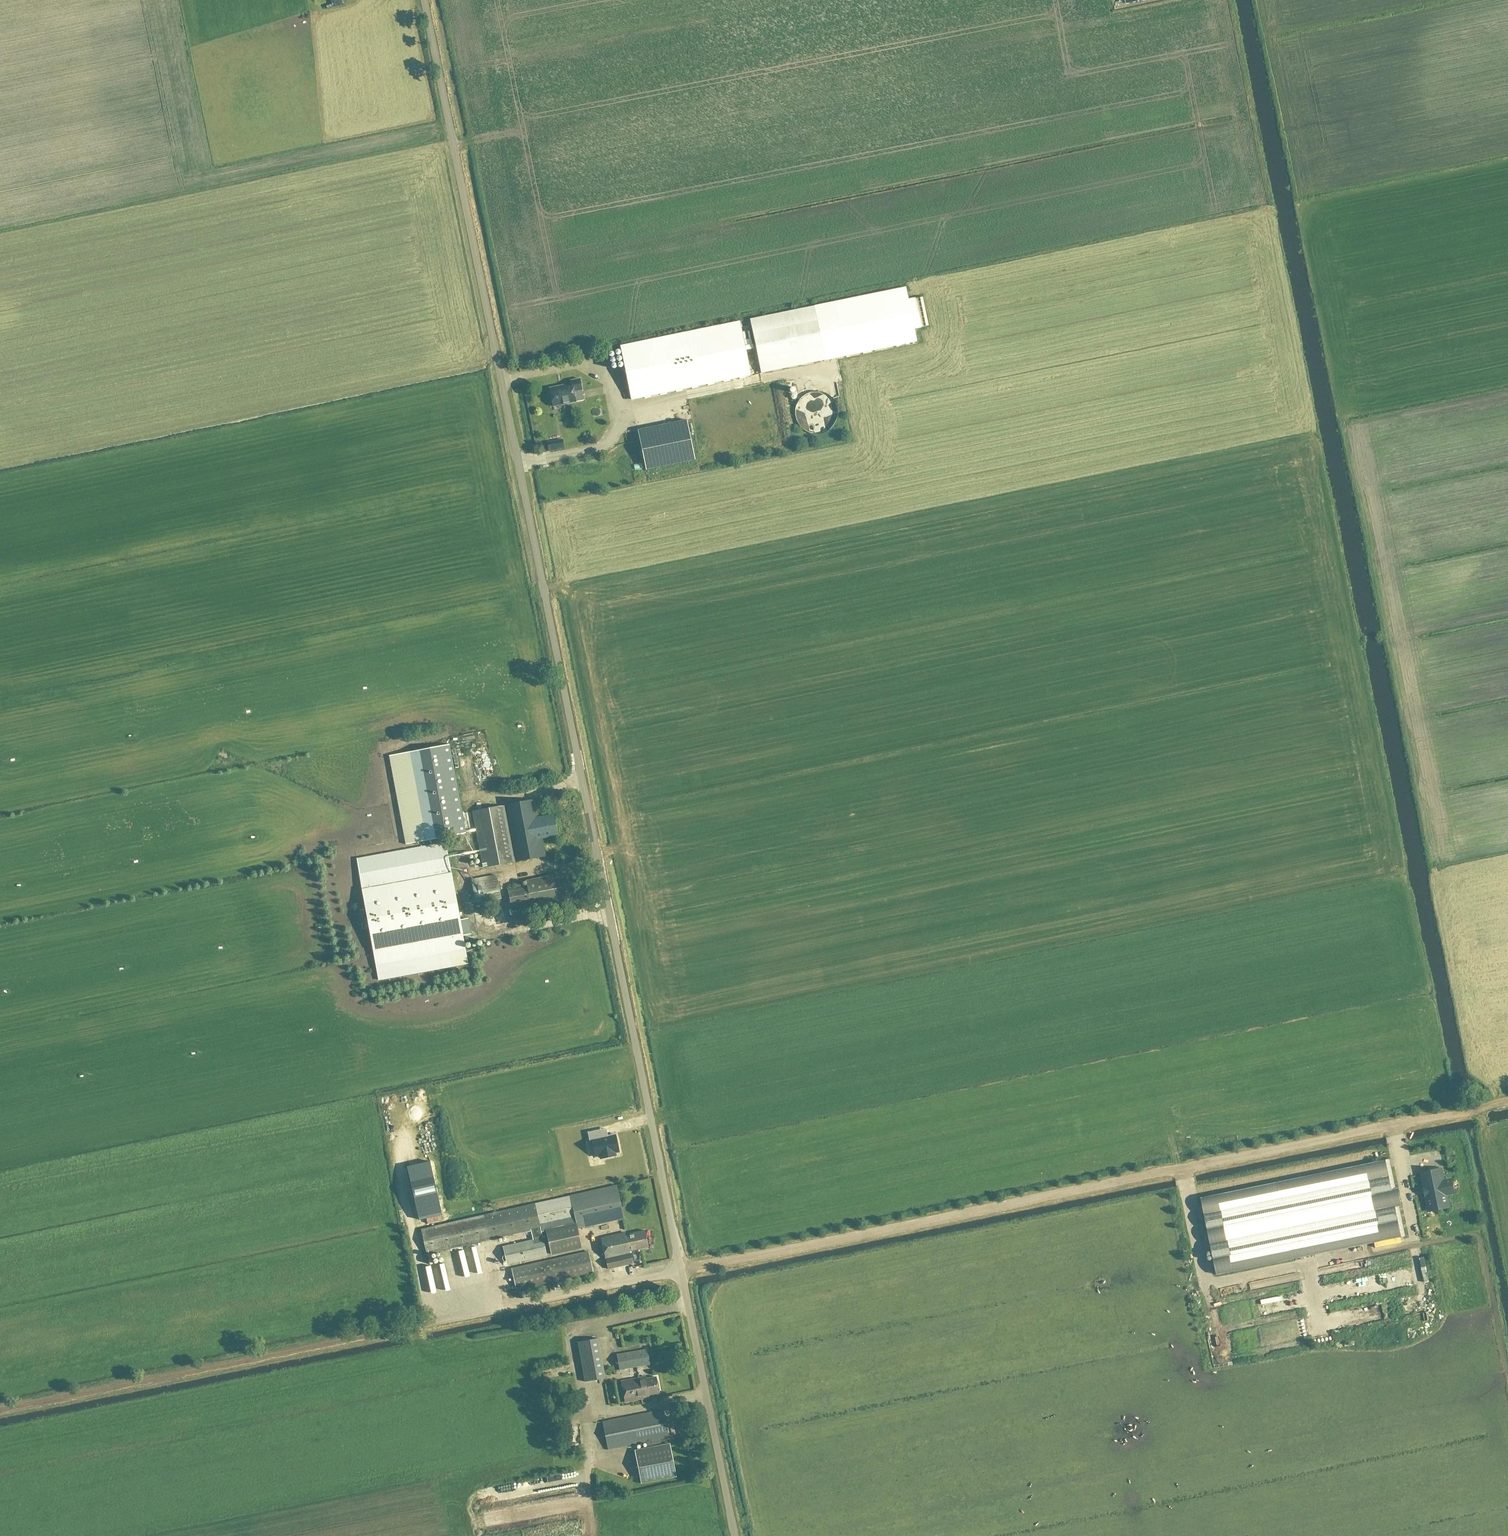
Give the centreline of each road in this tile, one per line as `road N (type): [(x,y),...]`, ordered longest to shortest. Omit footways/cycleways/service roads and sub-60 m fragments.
road 1 (unclassified): [(733,1535),(424,0)]
road 2 (track): [(1507,1103),(0,1409)]

